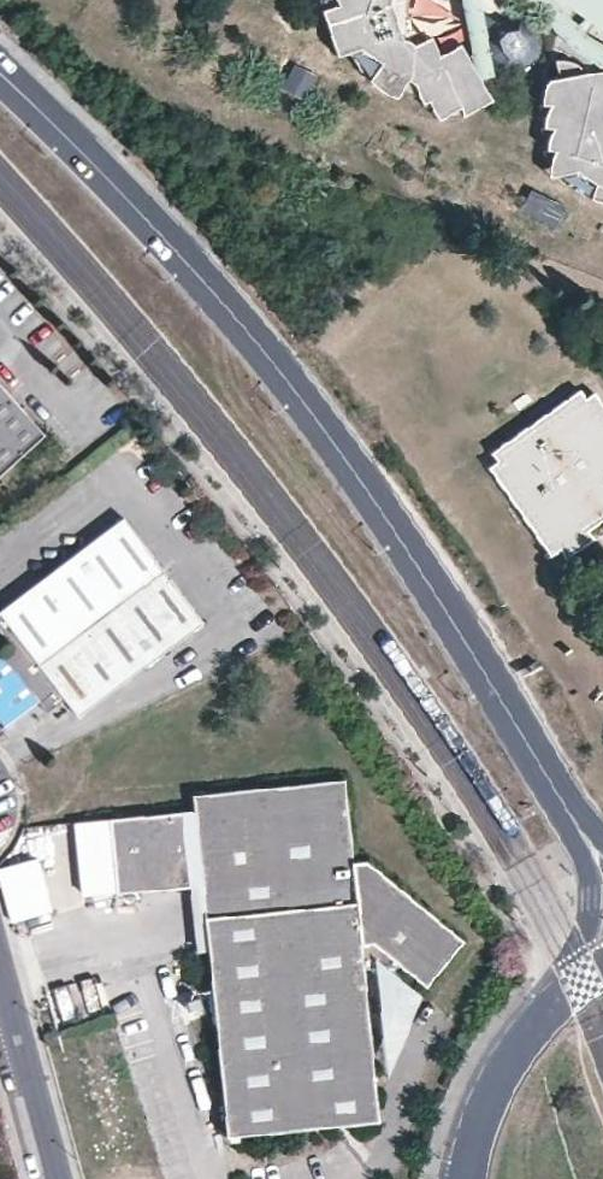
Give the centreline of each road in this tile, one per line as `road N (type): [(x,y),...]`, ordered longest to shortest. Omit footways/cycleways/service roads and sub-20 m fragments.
road 1 (secondary): [(0,65),(138,204),(280,364),(422,561),(581,826)]
road 2 (residential): [(58,1178),(0,973)]
road 3 (secondary): [(566,995),(504,1068),(467,1178)]
road 4 (secondary): [(581,826),(594,898),(566,995)]

